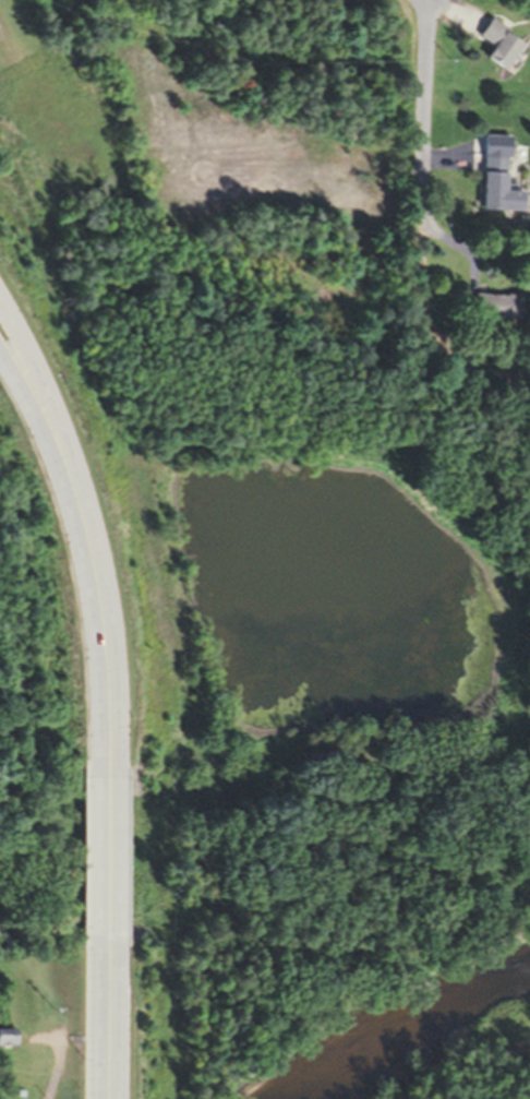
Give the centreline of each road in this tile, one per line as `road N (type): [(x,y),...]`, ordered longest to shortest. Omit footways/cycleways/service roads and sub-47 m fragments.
road 1 (primary): [(106,780),(95,605),(57,457)]
road 2 (residential): [(427,0),(423,219)]
road 3 (primary): [(102,1098),(105,931)]
road 4 (primary): [(57,457),(0,305)]
road 5 (primary): [(105,931),(106,780)]

